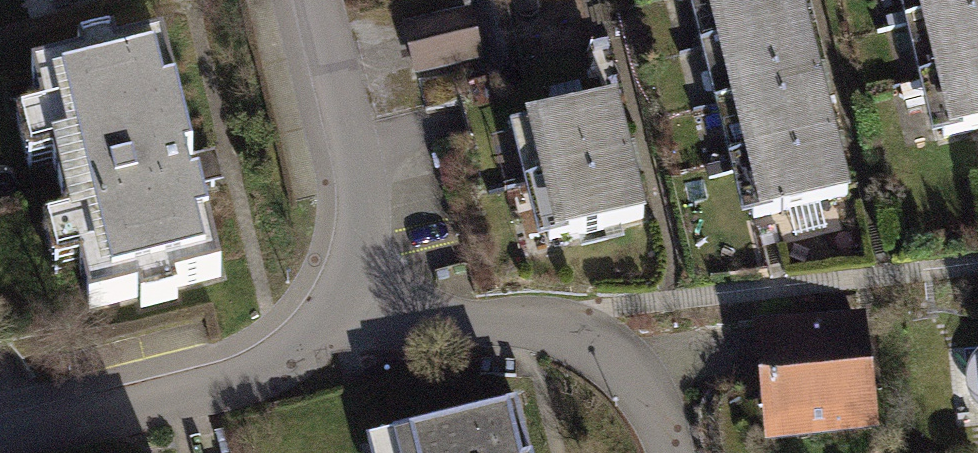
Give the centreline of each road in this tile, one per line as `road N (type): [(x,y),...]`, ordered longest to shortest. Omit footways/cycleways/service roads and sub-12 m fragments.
road 1 (residential): [(0,442),(254,377),(314,334),(349,280)]
road 2 (residential): [(671,452),(631,376),(575,336),(541,324),(466,325),(349,280)]
road 3 (residential): [(349,280),(363,180),(318,0)]

